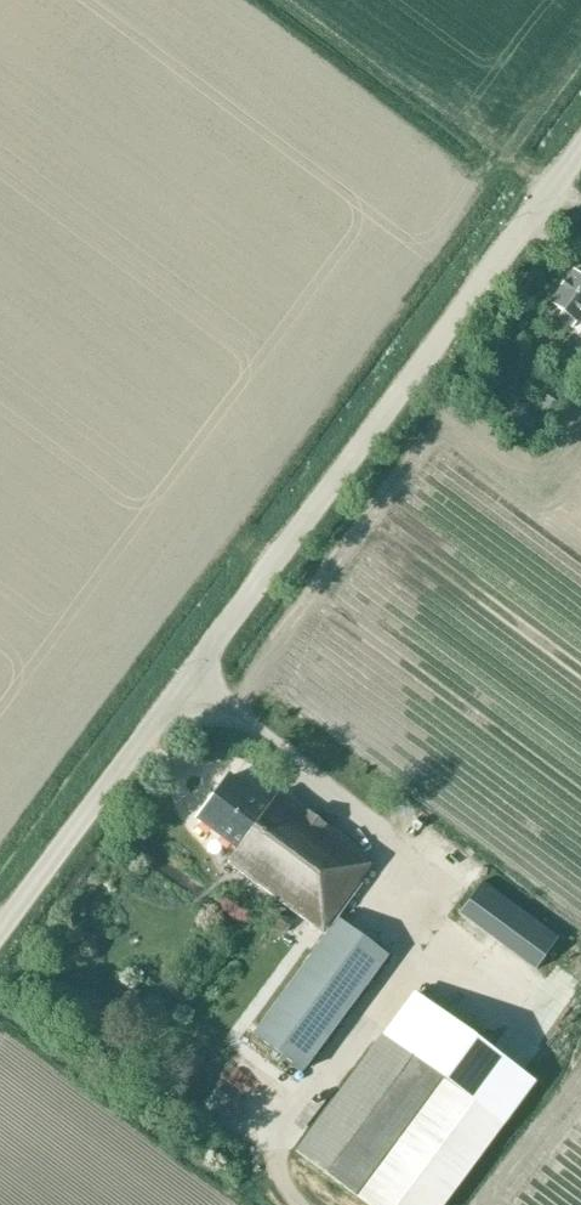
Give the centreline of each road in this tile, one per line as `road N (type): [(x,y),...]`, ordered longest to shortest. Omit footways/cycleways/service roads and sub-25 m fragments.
road 1 (tertiary): [(0,933),(580,152)]

